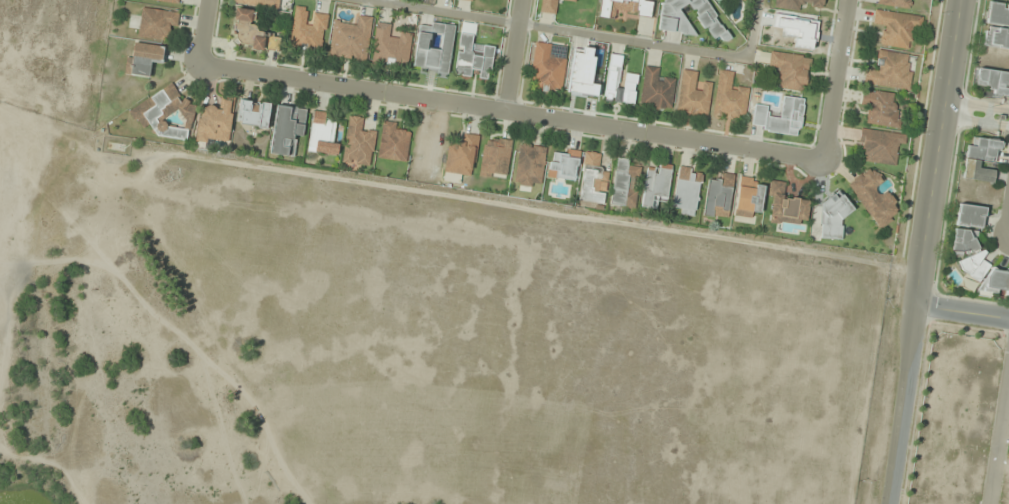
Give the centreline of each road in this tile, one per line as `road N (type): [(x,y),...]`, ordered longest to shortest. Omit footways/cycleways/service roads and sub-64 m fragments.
road 1 (residential): [(820,157),(196,66)]
road 2 (residential): [(959,0),(886,503)]
road 3 (residential): [(844,0),(820,157)]
road 4 (residential): [(986,503),(1008,346)]

